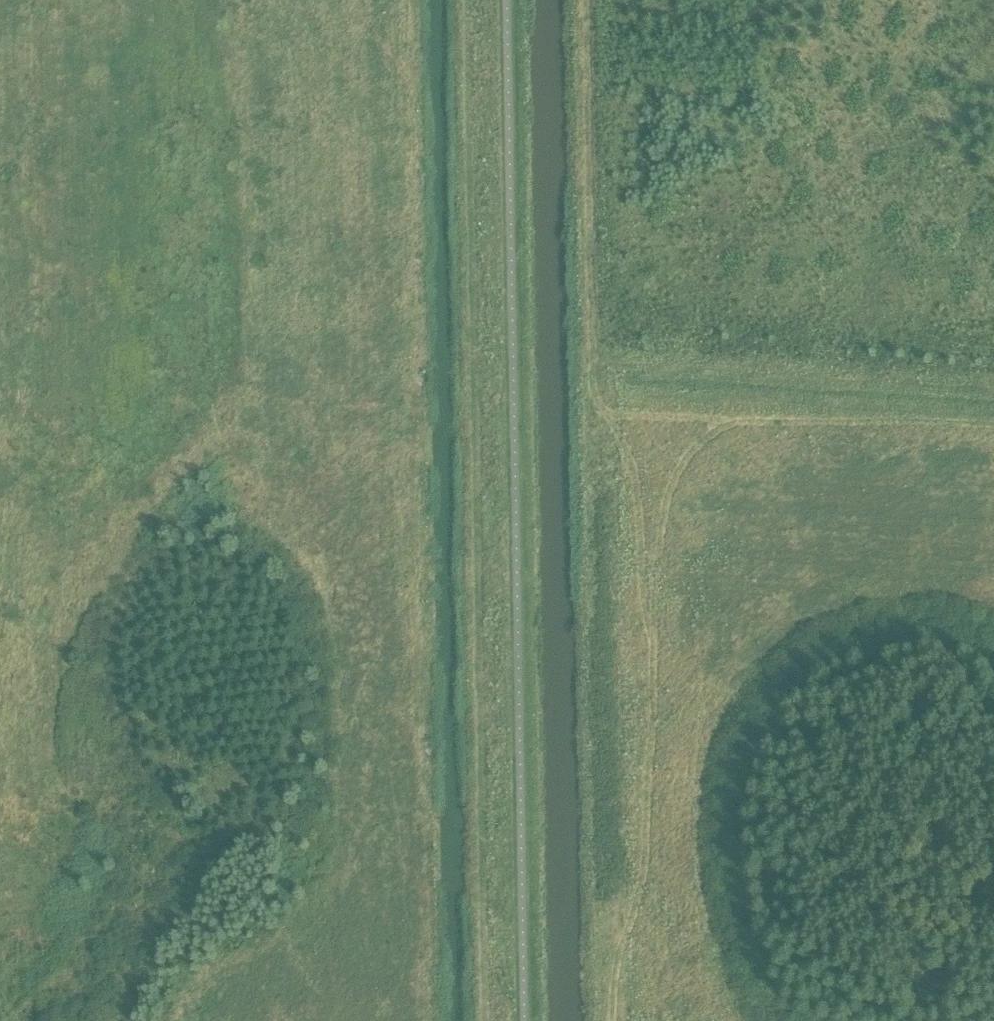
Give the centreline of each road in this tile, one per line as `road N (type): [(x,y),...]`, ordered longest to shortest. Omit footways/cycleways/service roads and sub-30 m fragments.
road 1 (track): [(503,1020),(489,0)]
road 2 (track): [(993,388),(609,363),(600,0)]
road 3 (track): [(609,363),(615,1020)]

